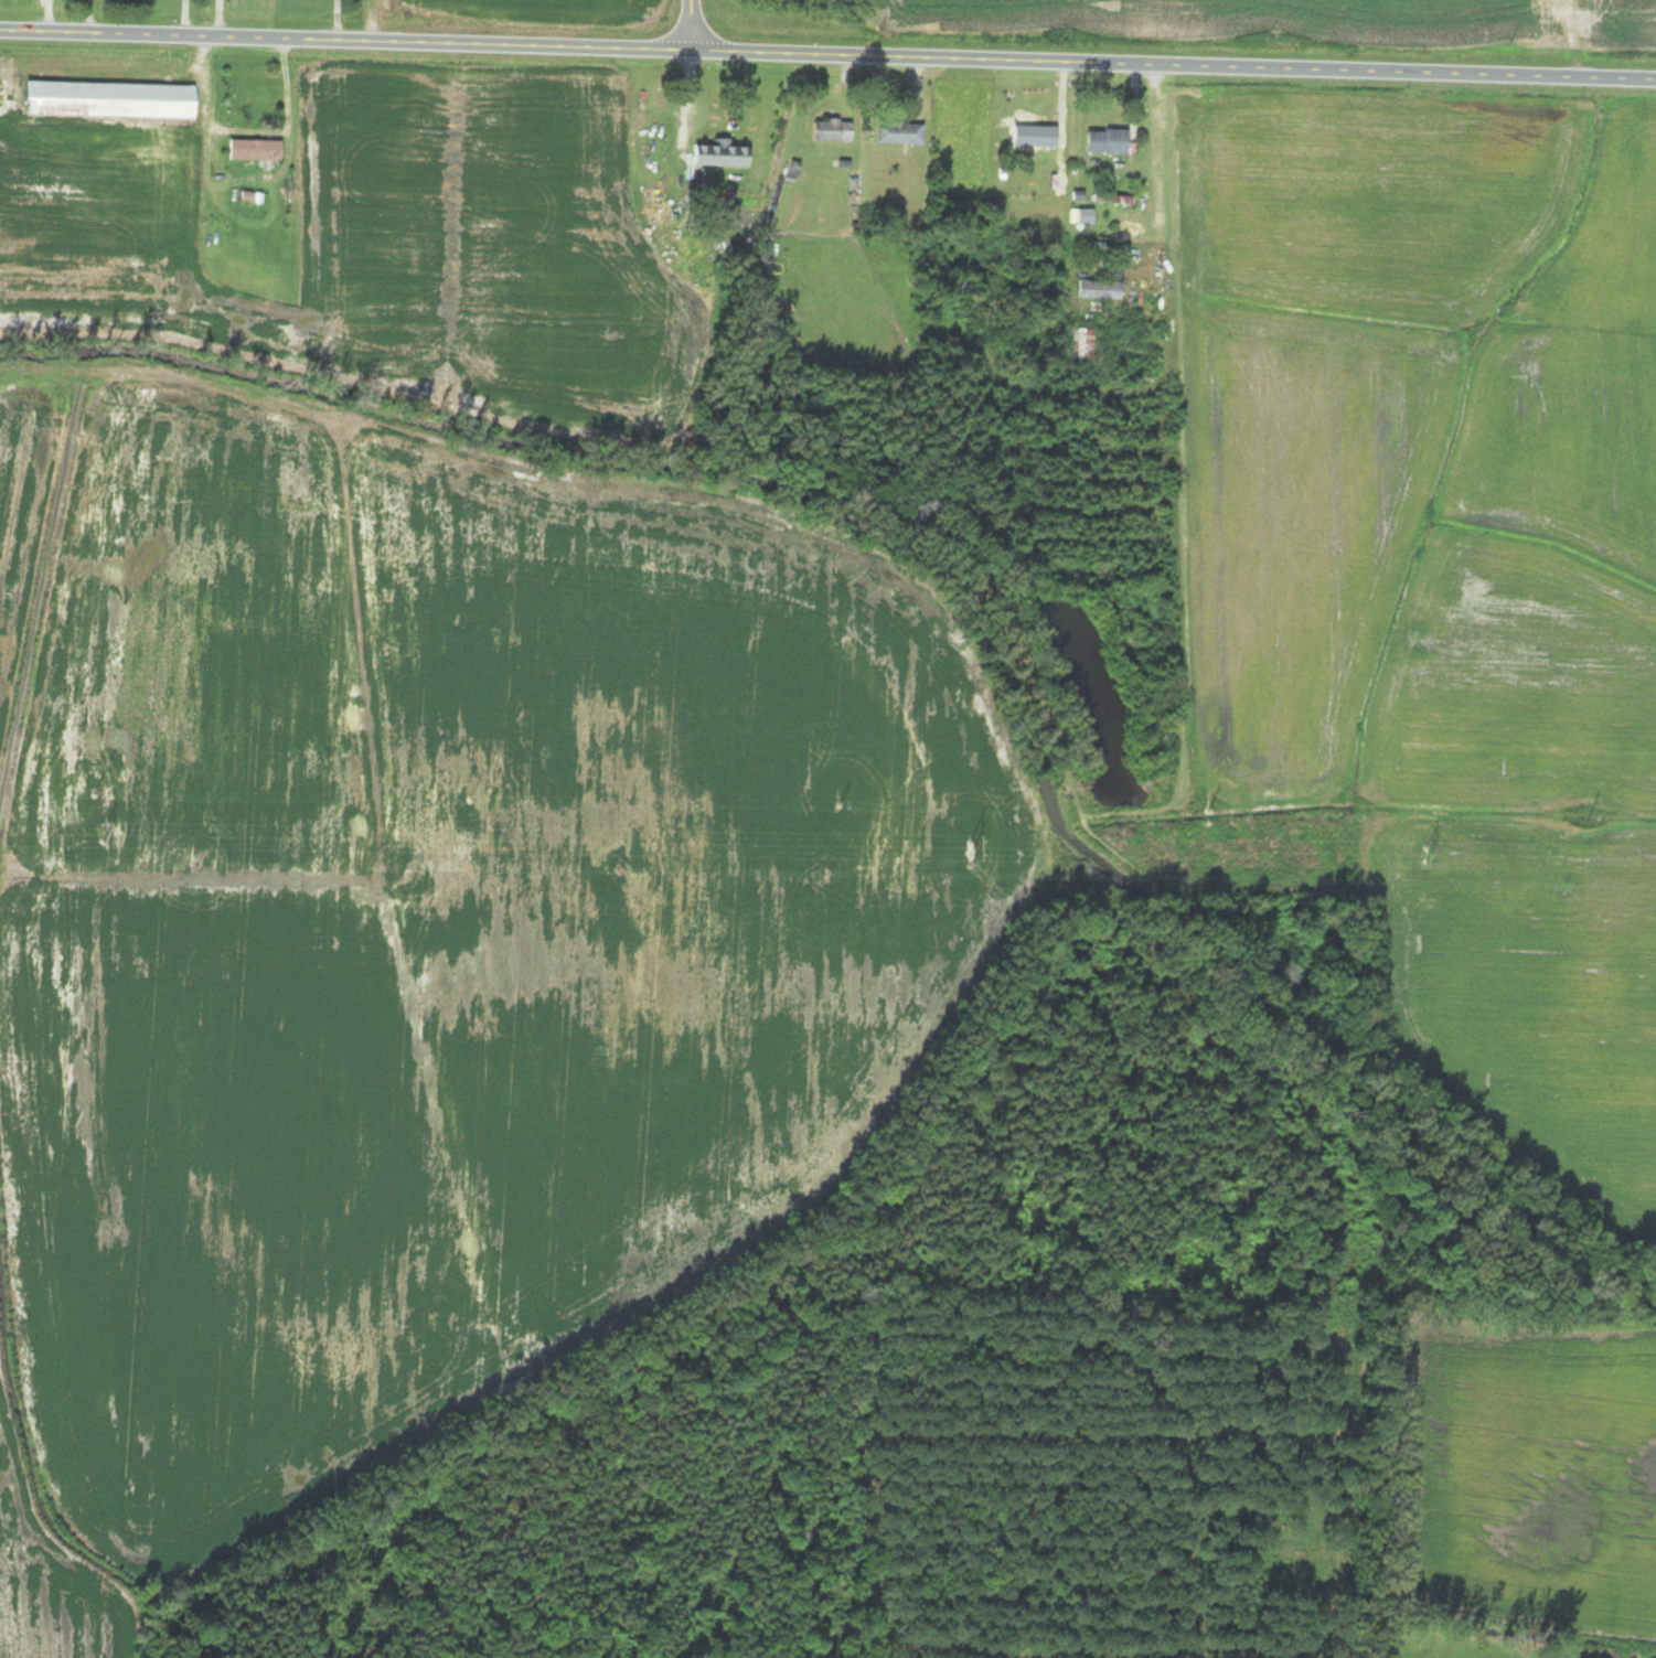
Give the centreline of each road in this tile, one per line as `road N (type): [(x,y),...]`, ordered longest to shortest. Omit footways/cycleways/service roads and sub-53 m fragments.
road 1 (primary): [(1655,77),(690,43),(0,29)]

